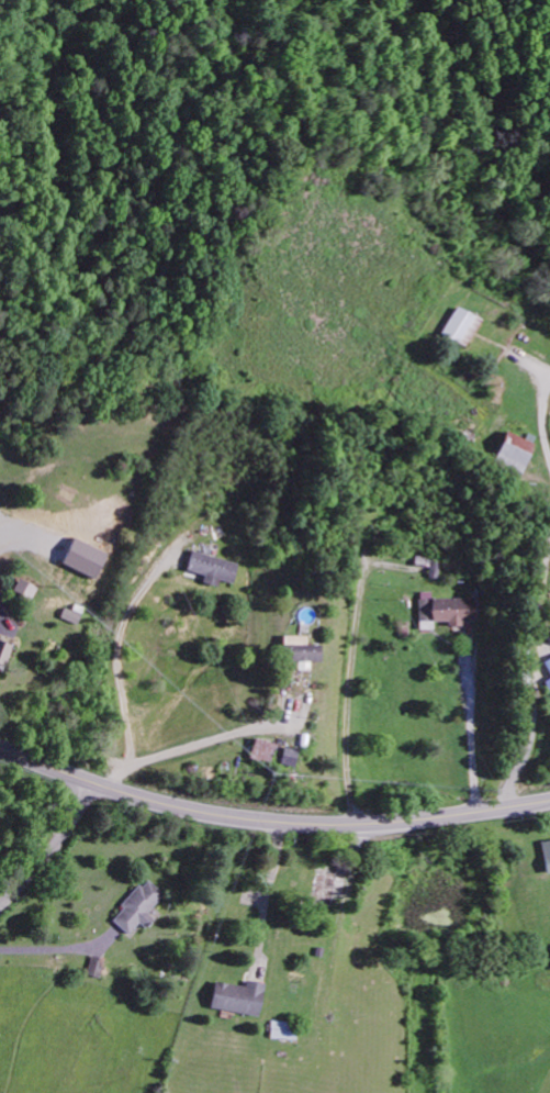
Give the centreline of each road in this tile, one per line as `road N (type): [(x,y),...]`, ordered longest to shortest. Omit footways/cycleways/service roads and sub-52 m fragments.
road 1 (secondary): [(549,802),(418,819),(288,823),(200,812),(92,782)]
road 2 (residential): [(0,898),(53,846),(92,782)]

